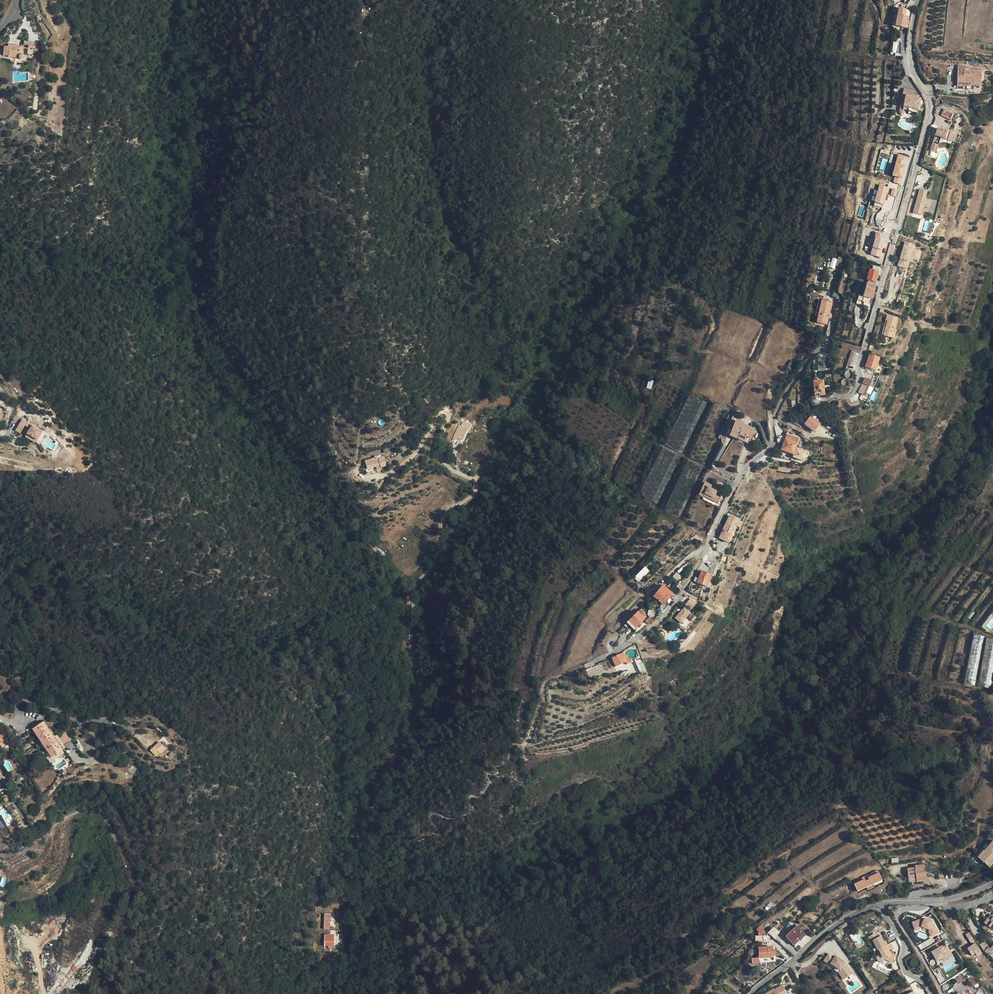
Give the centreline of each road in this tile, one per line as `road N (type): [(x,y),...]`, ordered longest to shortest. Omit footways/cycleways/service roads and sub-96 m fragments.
road 1 (residential): [(919,0),(910,59),(931,113),(855,393),(837,395),(829,352),(816,352),(773,418),(773,446),(744,470),(684,594),(666,618),(589,666)]
road 2 (residential): [(0,722),(20,721),(28,703),(42,703),(97,735),(105,750),(85,760),(69,745)]
road 3 (unclassified): [(751,993),(838,921),(880,904)]

